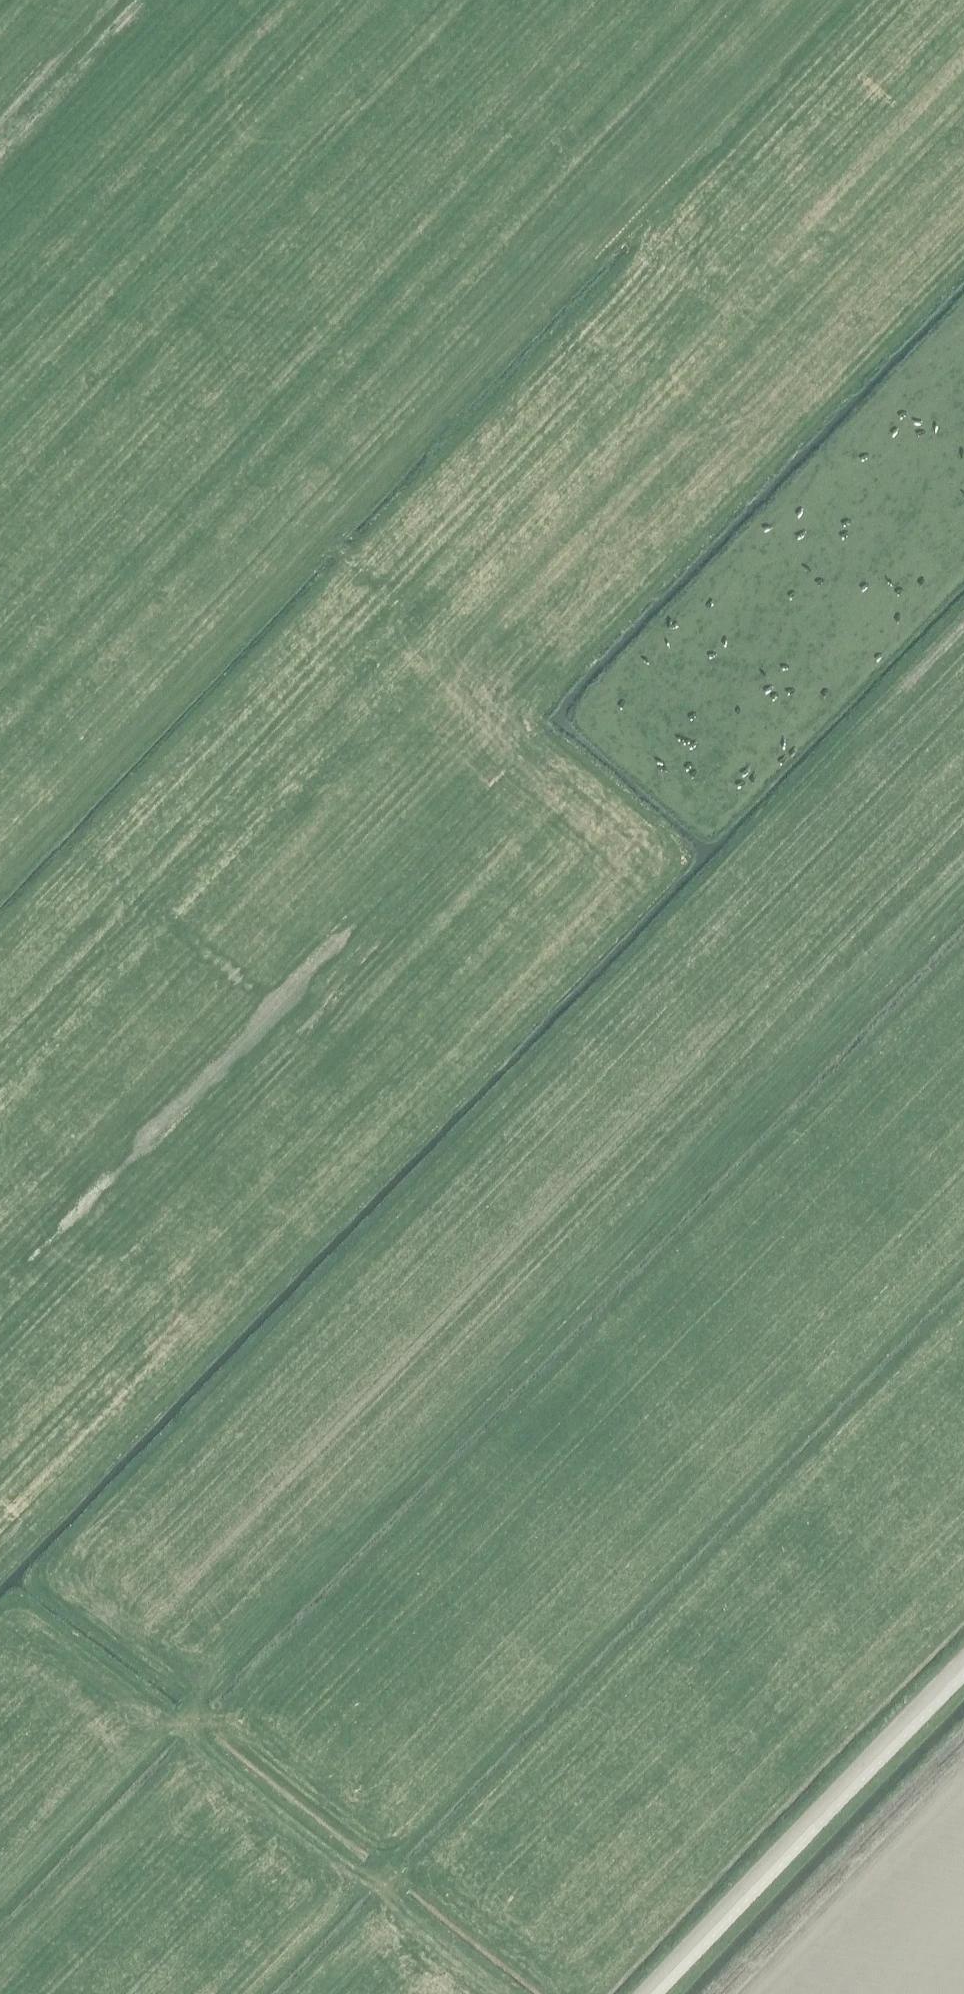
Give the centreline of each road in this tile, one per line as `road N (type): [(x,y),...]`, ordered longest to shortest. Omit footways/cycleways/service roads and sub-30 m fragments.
road 1 (track): [(643,1993),(963,1661)]

